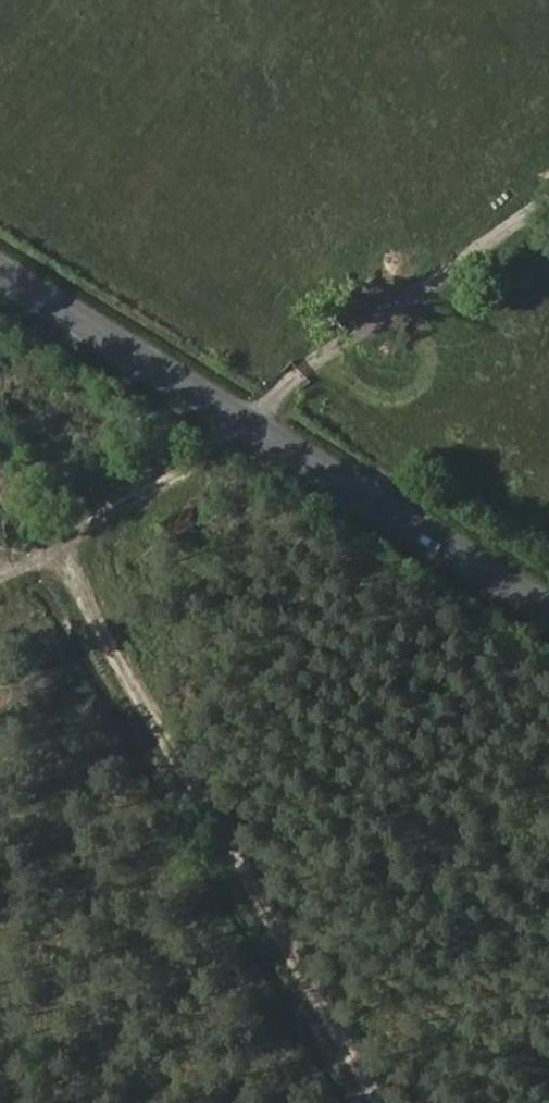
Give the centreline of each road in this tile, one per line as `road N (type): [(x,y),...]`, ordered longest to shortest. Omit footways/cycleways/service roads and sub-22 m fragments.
road 1 (track): [(0,587),(246,428),(323,358),(548,199)]
road 2 (track): [(74,536),(410,1102)]
road 3 (secondary): [(0,277),(548,615)]

